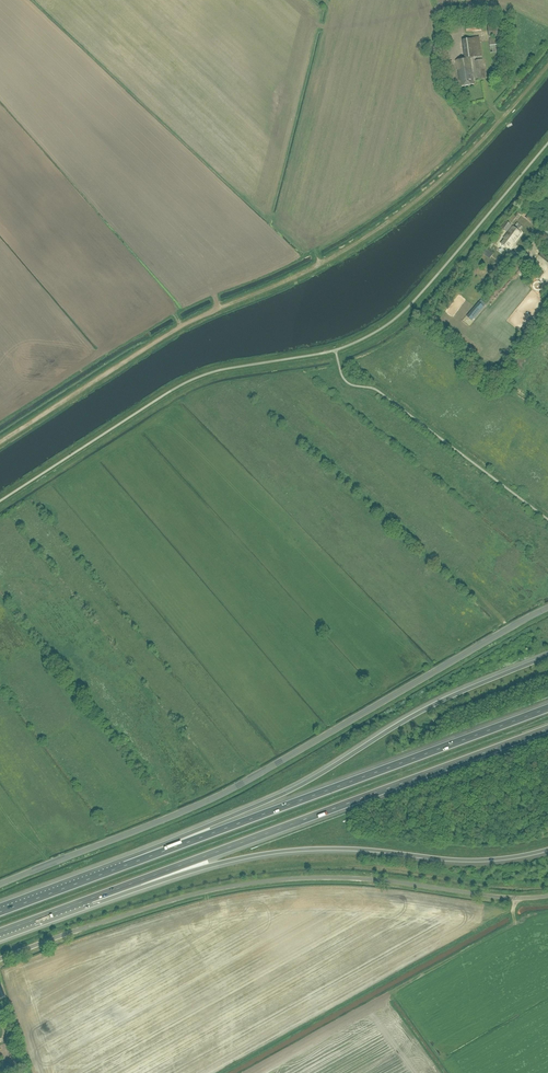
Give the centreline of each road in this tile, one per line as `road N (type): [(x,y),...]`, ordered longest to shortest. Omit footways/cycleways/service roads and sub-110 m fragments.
road 1 (track): [(547,65),(462,161),(372,234),(187,324),(0,441)]
road 2 (unclassified): [(0,884),(232,789),(547,608)]
road 3 (unclassified): [(0,959),(177,899),(264,882),(359,878),(547,896)]
road 4 (motorway): [(90,899),(547,728)]
road 5 (motorway): [(547,656),(427,708),(307,782),(123,866)]
road 6 (motorway): [(90,899),(276,852),(478,860),(547,850)]
road 7 (motorway): [(547,708),(123,866)]
road 8 (track): [(516,898),(512,923),(245,1072)]
road 9 (motorway): [(123,866),(0,912)]

